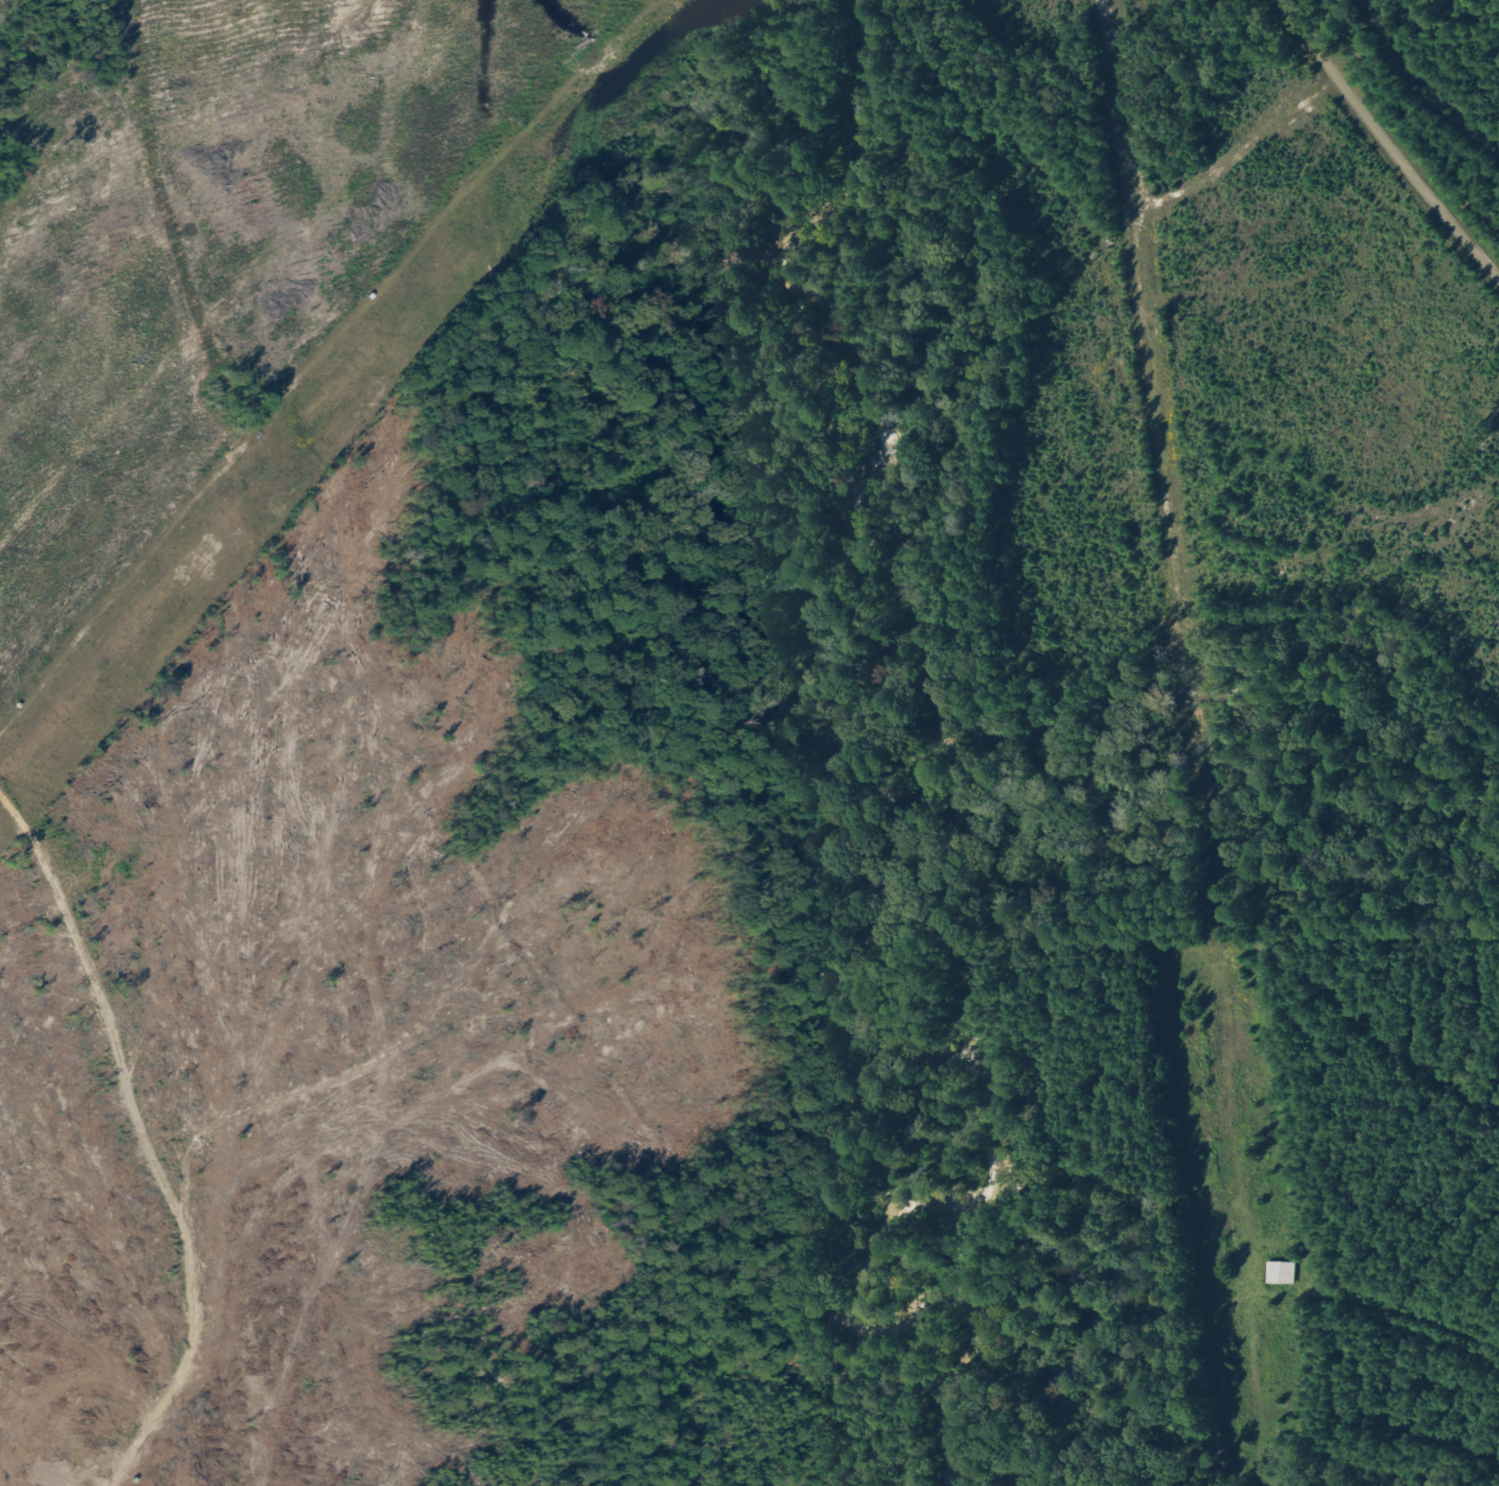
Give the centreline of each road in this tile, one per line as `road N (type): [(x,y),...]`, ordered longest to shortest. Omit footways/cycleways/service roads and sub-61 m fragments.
road 1 (residential): [(1498,313),(1251,0)]

